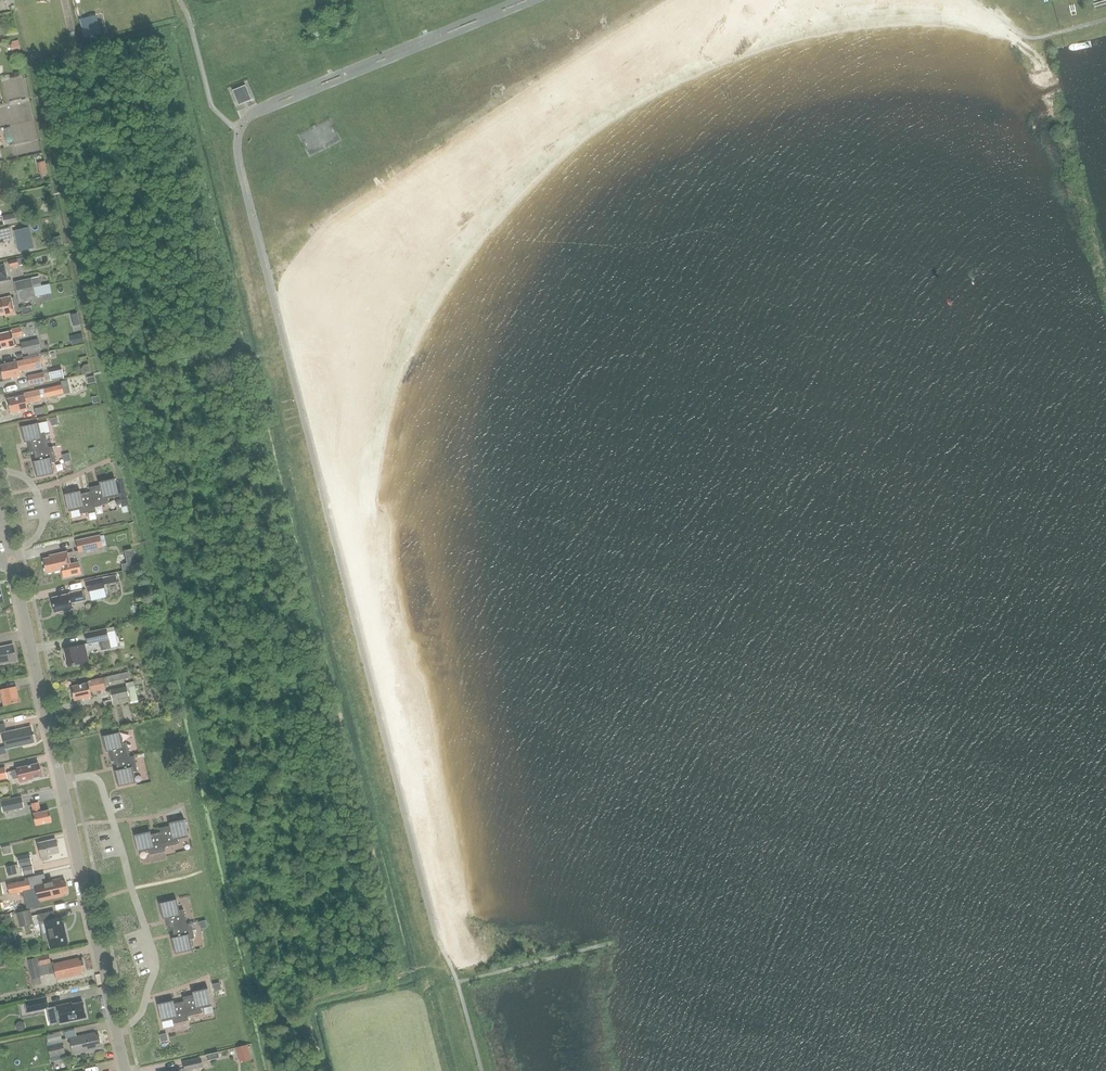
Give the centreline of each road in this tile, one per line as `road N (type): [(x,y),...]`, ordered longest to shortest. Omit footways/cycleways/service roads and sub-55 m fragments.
road 1 (unclassified): [(125,1070),(11,560)]

